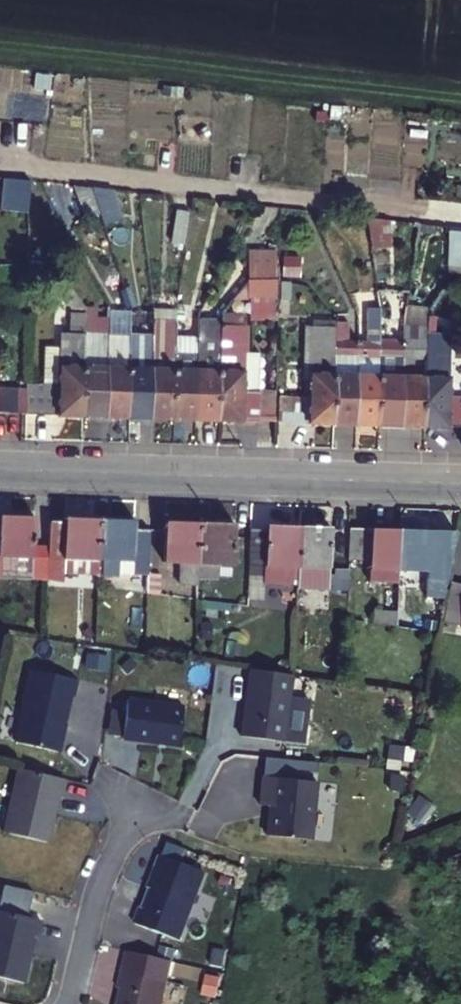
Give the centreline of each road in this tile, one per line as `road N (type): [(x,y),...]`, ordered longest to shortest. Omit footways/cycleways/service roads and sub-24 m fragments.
road 1 (tertiary): [(0,468),(460,483)]
road 2 (residential): [(66,1003),(94,895),(135,813)]

